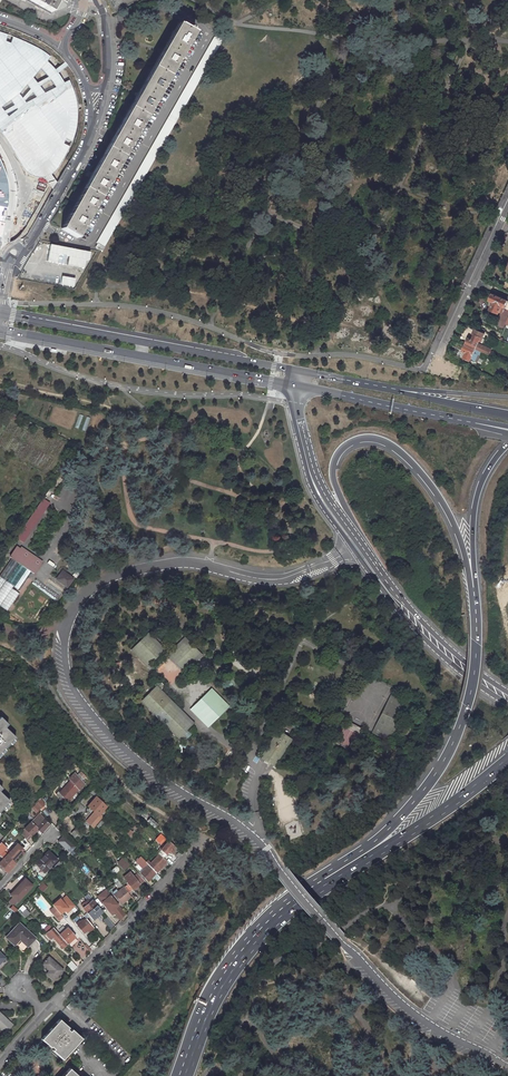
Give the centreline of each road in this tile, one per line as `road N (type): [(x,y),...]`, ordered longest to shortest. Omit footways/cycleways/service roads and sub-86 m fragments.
road 1 (trunk): [(474,588),(476,642),(457,736),(406,811),(325,879)]
road 2 (primary): [(302,372),(0,314)]
road 3 (primary): [(0,331),(299,387)]
road 4 (secondary): [(315,484),(428,643),(507,704)]
road 5 (trunk): [(350,522),(334,480),(336,460),(353,442),(386,444),(440,501),(474,588)]
road 6 (trunk): [(325,879),(282,912),(227,973),(184,1075)]
road 7 (secondary): [(507,692),(435,636),(350,522)]
road 8 (residential): [(204,840),(50,1011)]
road 9 (trunk): [(507,757),(434,815),(325,879)]
road 10 (unclassified): [(89,141),(31,239),(13,253),(0,302)]
road 11 (motorway): [(299,387),(449,417)]
road 12 (trunk): [(507,444),(476,496),(474,588)]

